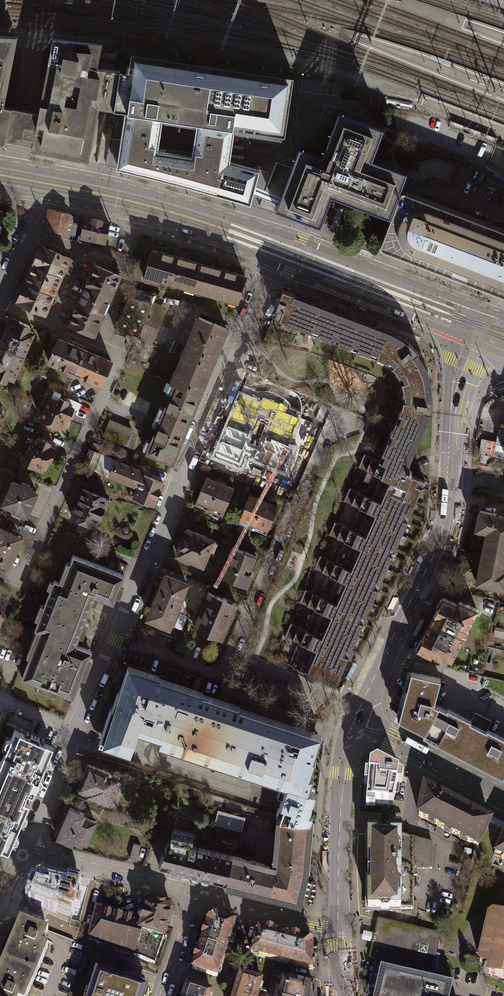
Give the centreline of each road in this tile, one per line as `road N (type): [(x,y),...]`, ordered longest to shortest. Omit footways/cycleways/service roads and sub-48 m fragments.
road 1 (tertiary): [(478,308),(264,227),(0,162)]
road 2 (residential): [(268,263),(113,639)]
road 3 (tertiary): [(466,340),(444,522),(354,722)]
road 4 (residential): [(113,639),(205,674),(224,665),(324,436),(346,422)]
road 5 (residential): [(0,304),(121,357),(22,577),(0,576)]
road 6 (tertiary): [(38,195),(163,222),(268,263)]
road 7 (tertiary): [(268,263),(466,340)]
road 8 (tertiary): [(354,722),(341,773),(339,923)]
road 9 (residential): [(24,852),(194,894)]
road 10 (residential): [(354,722),(503,798)]
road 11 (residential): [(194,894),(339,923)]
road 12 (residential): [(74,731),(24,852)]

